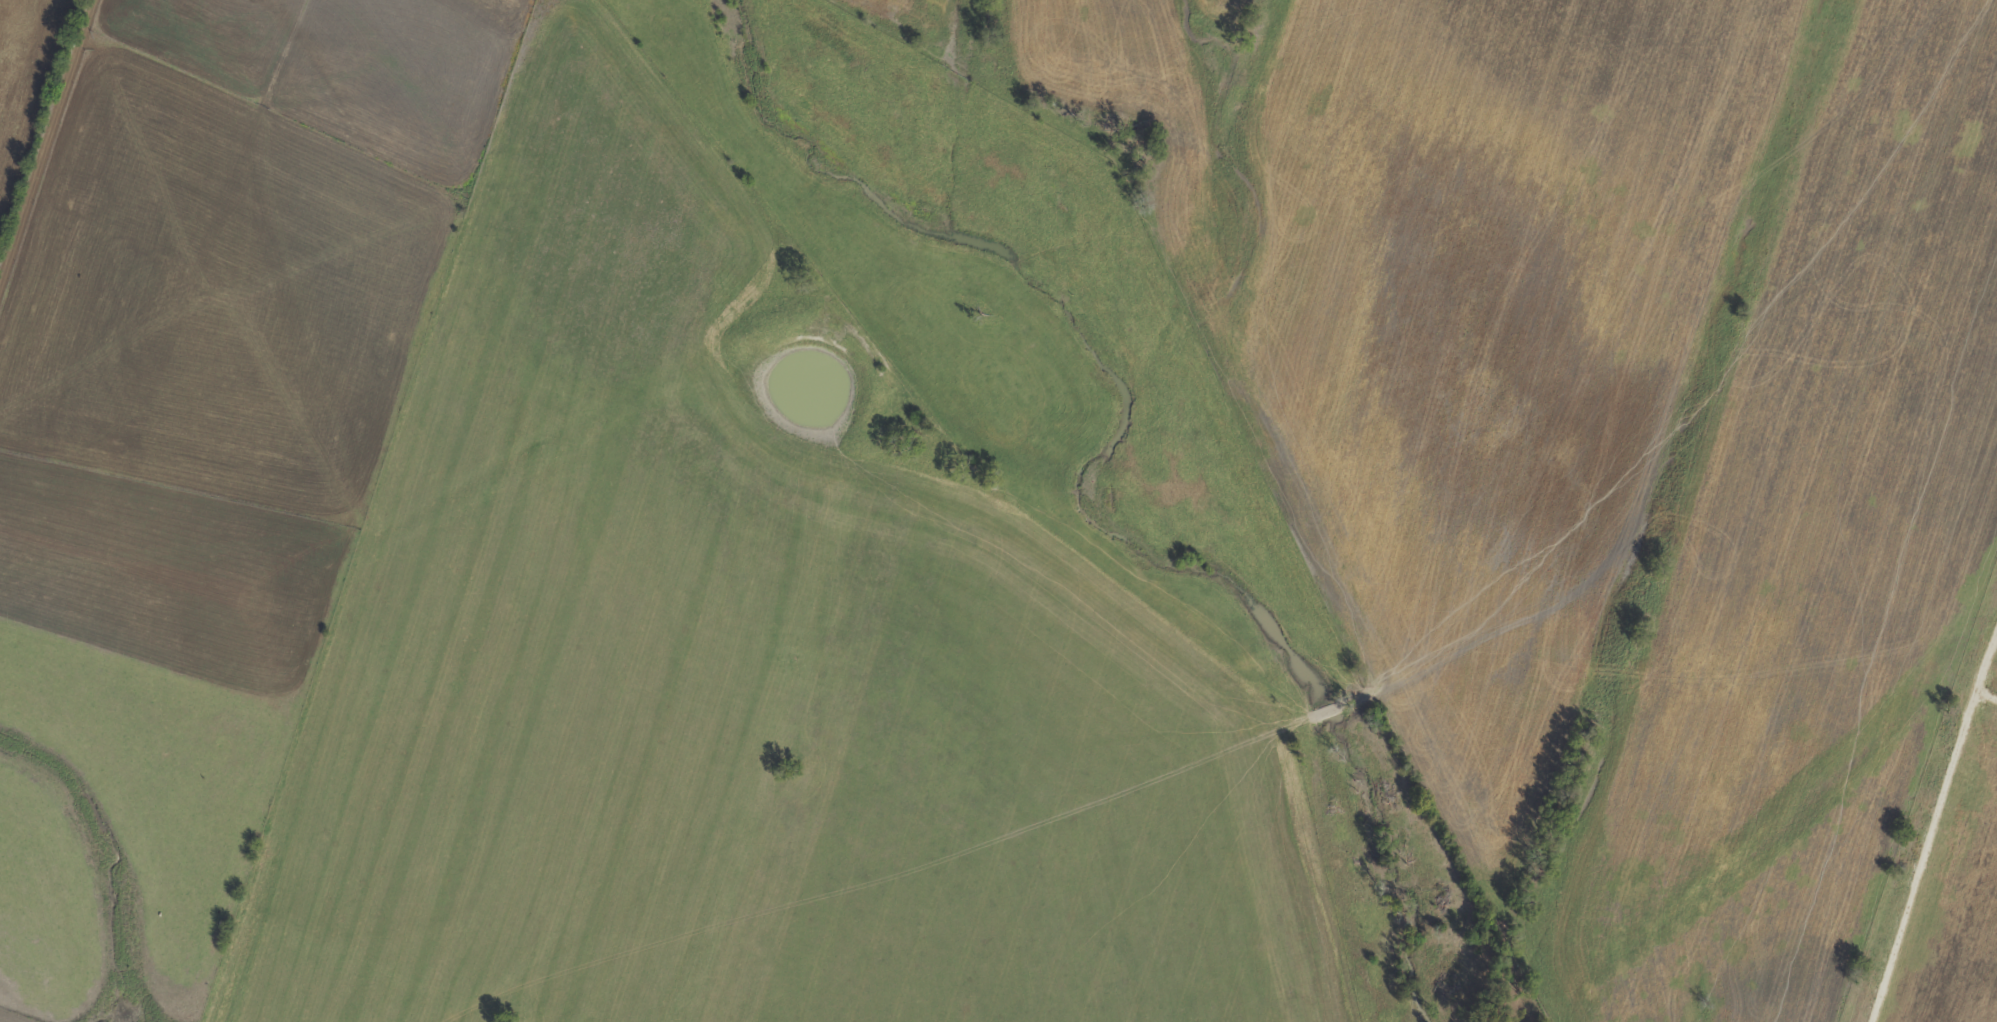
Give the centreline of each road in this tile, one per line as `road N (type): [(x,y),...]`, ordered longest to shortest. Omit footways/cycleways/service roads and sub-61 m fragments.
road 1 (track): [(1875,1021),(1996,673)]

